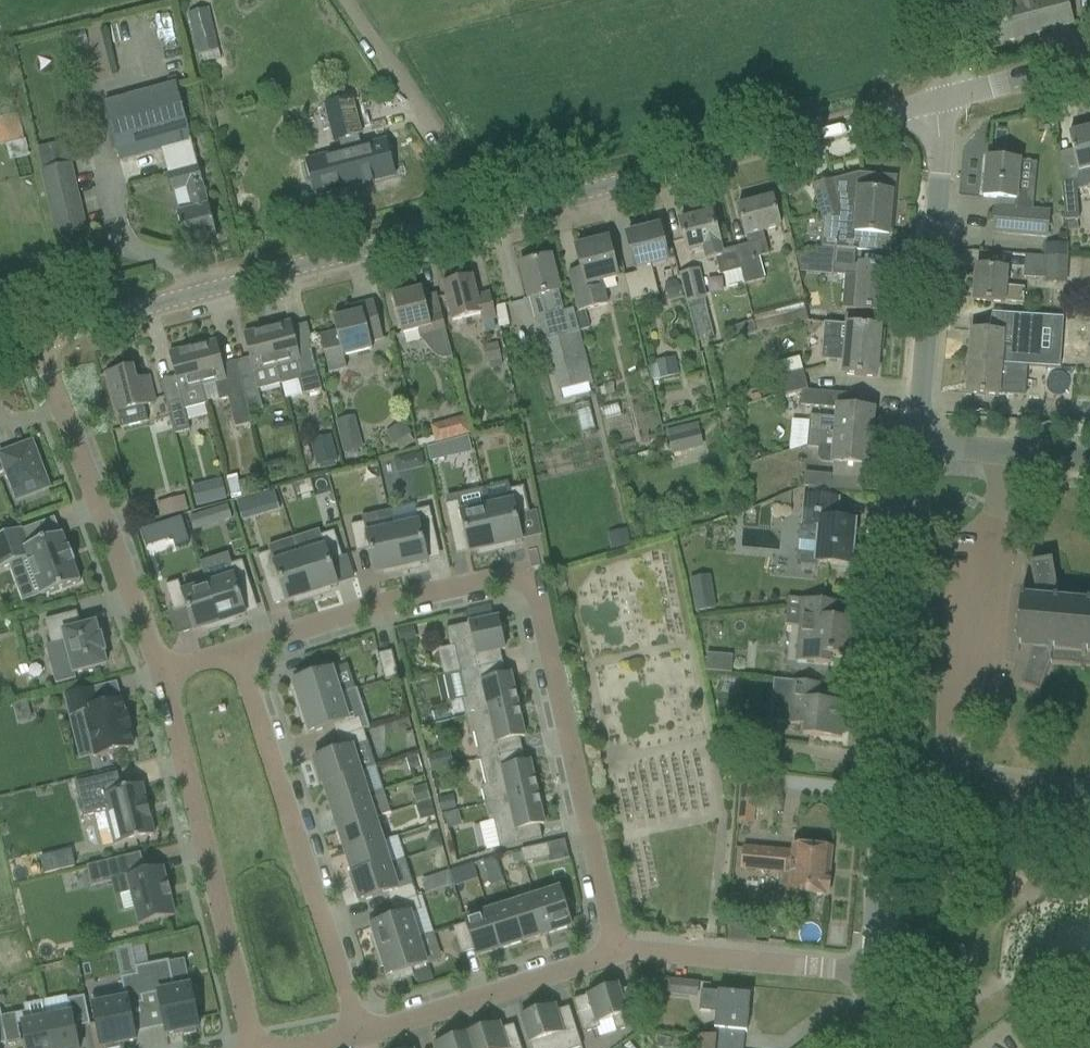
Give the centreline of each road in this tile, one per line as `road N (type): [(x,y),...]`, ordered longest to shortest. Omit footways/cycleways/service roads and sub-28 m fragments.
road 1 (residential): [(239,654),(369,611),(512,579),(534,593),(623,959)]
road 2 (tertiary): [(37,341),(491,218)]
road 3 (tertiary): [(491,218),(945,101)]
road 4 (residential): [(362,1040),(239,654)]
road 5 (residential): [(161,675),(259,1047)]
road 6 (residential): [(37,341),(161,675)]
road 7 (tertiary): [(918,451),(945,101)]
road 8 (tertiary): [(884,790),(918,451)]
road 9 (residential): [(623,959),(362,1040)]
road 10 (unclassified): [(491,218),(346,0)]
road 11 (residential): [(623,959),(867,973)]
road 12 (unclassified): [(1089,828),(884,790)]
road 13 (tertiary): [(867,973),(884,790)]
road 14 (residential): [(1089,465),(918,451)]
road 15 (tertiary): [(945,101),(1089,62)]

